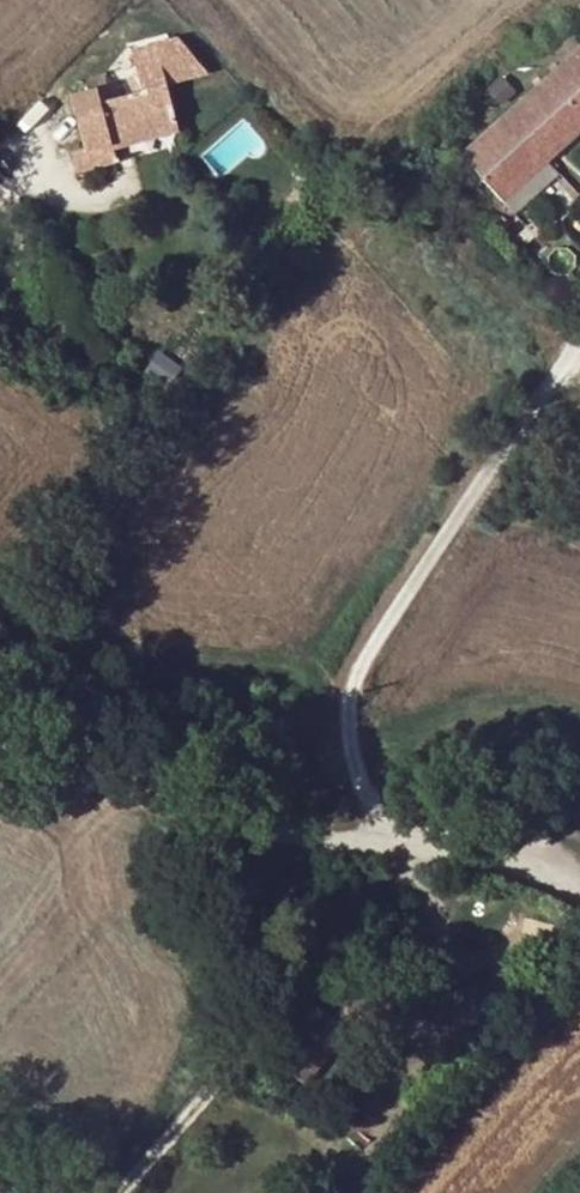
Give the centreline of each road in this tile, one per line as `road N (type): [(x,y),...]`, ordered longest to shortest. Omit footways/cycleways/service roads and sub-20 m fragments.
road 1 (unclassified): [(579,899),(379,834),(126,779),(0,729)]
road 2 (track): [(379,834),(353,753),(349,708),(358,672),(473,485),(579,337)]

